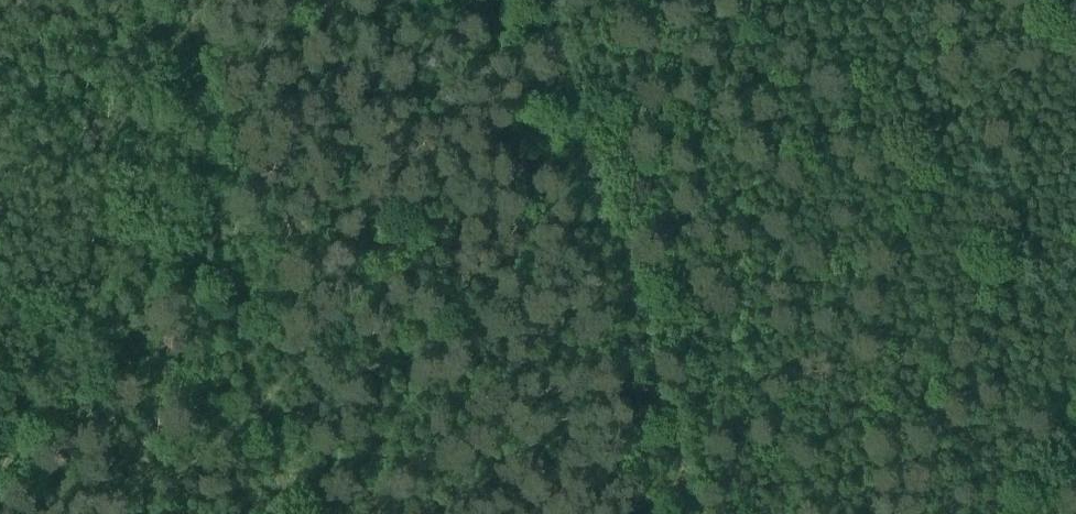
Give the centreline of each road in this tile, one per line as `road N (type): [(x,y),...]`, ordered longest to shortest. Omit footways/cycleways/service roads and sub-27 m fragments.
road 1 (track): [(694,513),(534,0)]
road 2 (track): [(285,513),(143,0)]

